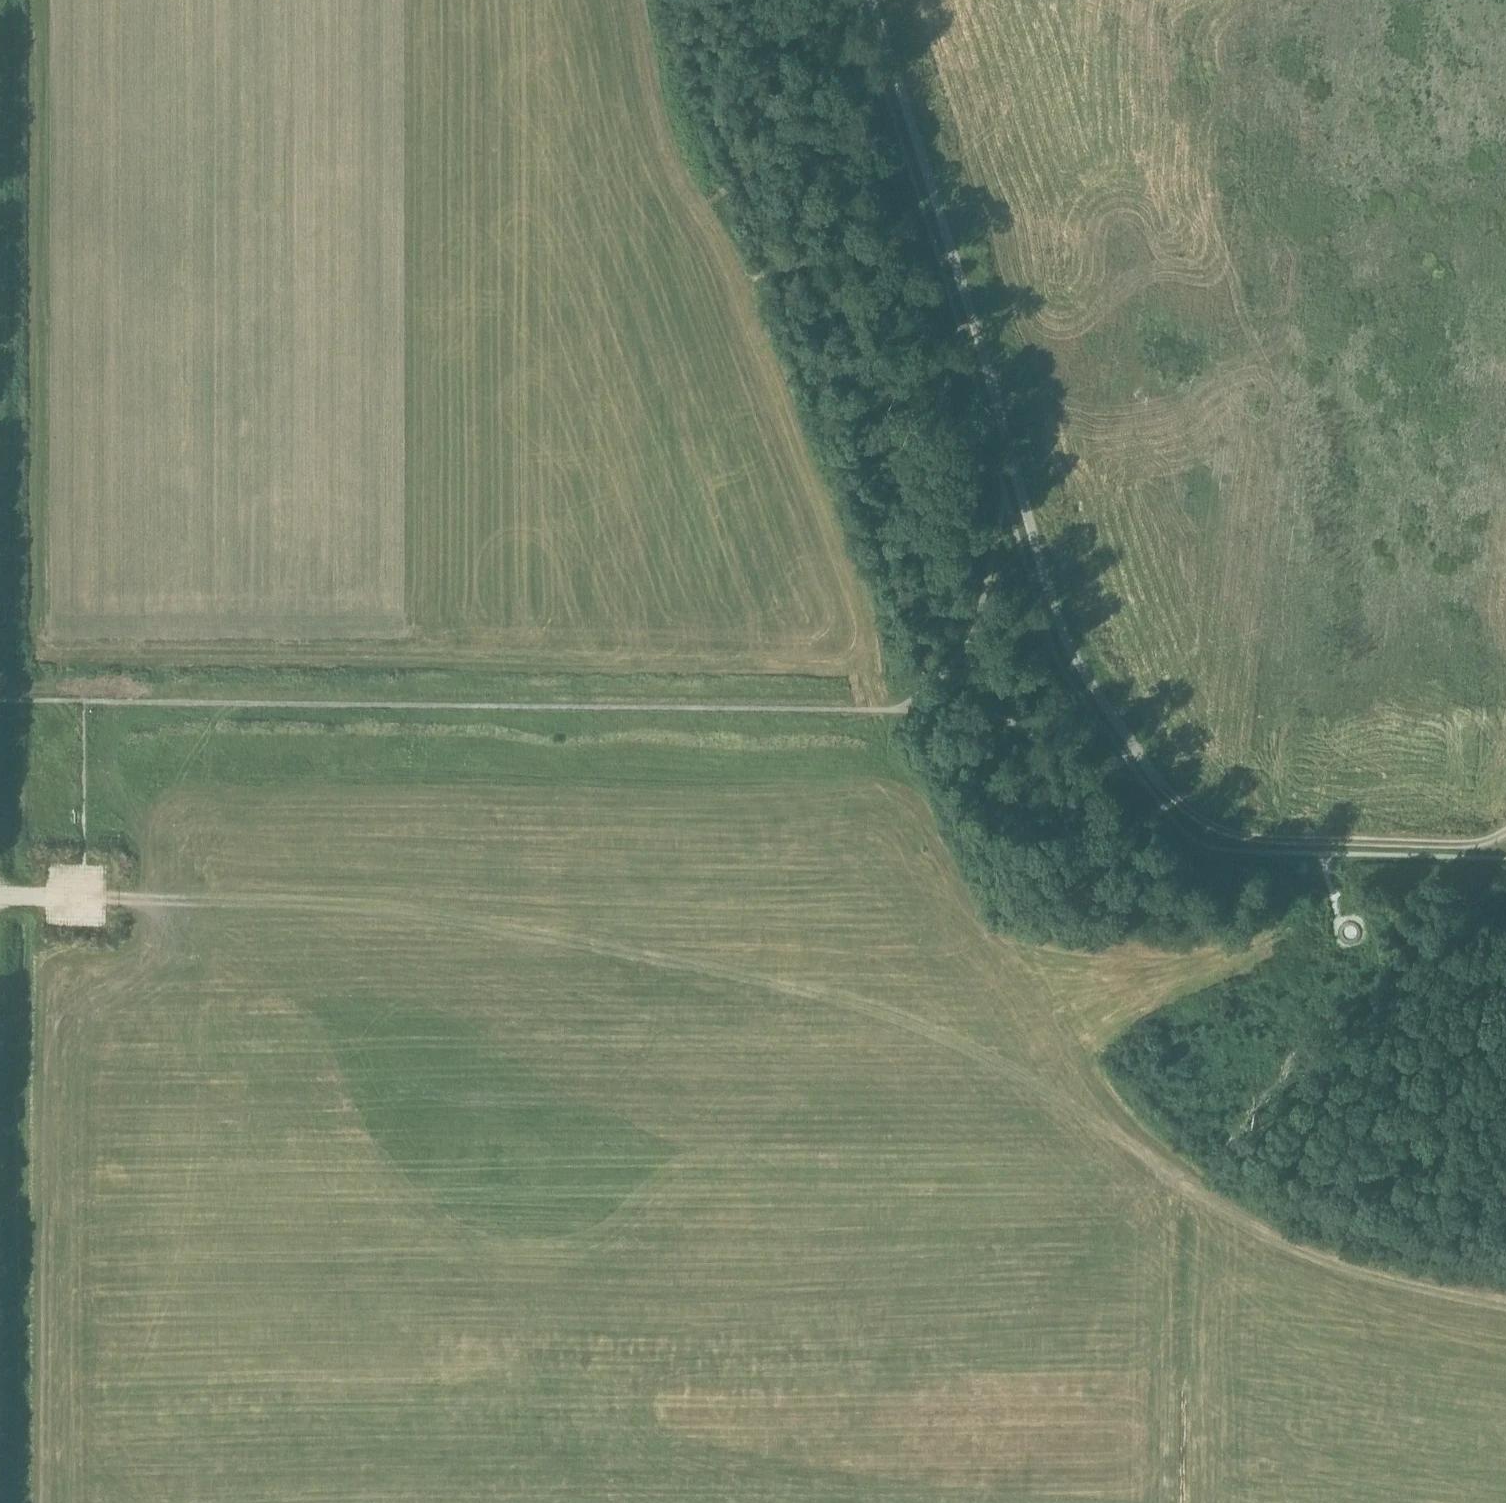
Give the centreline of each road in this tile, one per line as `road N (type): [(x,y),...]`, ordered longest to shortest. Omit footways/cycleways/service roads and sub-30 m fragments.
road 1 (track): [(0,689),(901,700)]
road 2 (track): [(872,0),(1020,490)]
road 3 (track): [(1505,831),(1466,844),(1252,837),(1200,819),(1164,787)]
road 4 (track): [(1020,490),(1076,661),(1164,787)]
road 5 (track): [(229,901),(106,897)]

